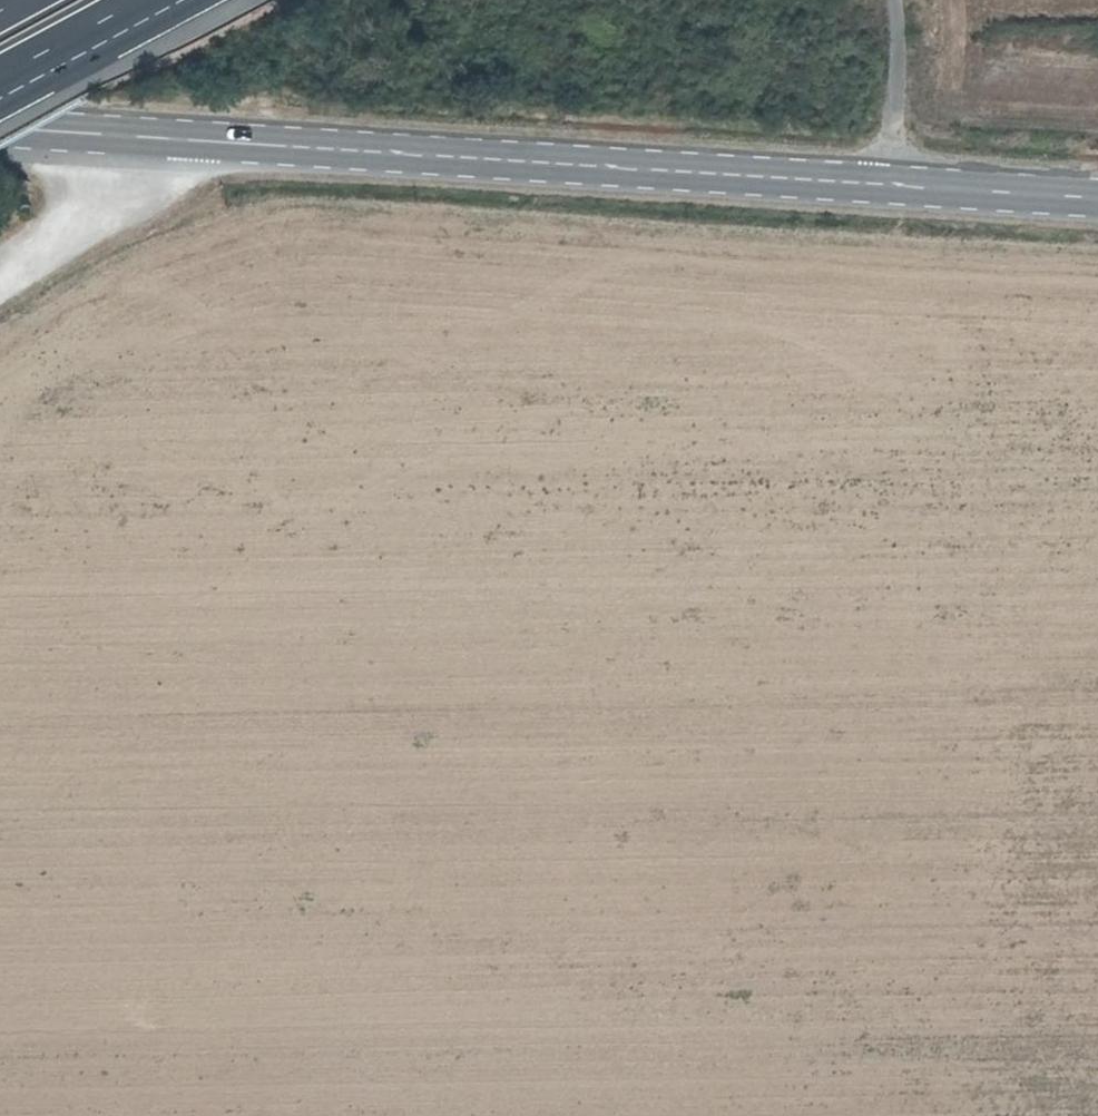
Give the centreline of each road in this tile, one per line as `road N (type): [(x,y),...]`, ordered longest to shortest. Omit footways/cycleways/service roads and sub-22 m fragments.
road 1 (primary): [(0,128),(1097,193)]
road 2 (motorway): [(0,82),(152,0)]

